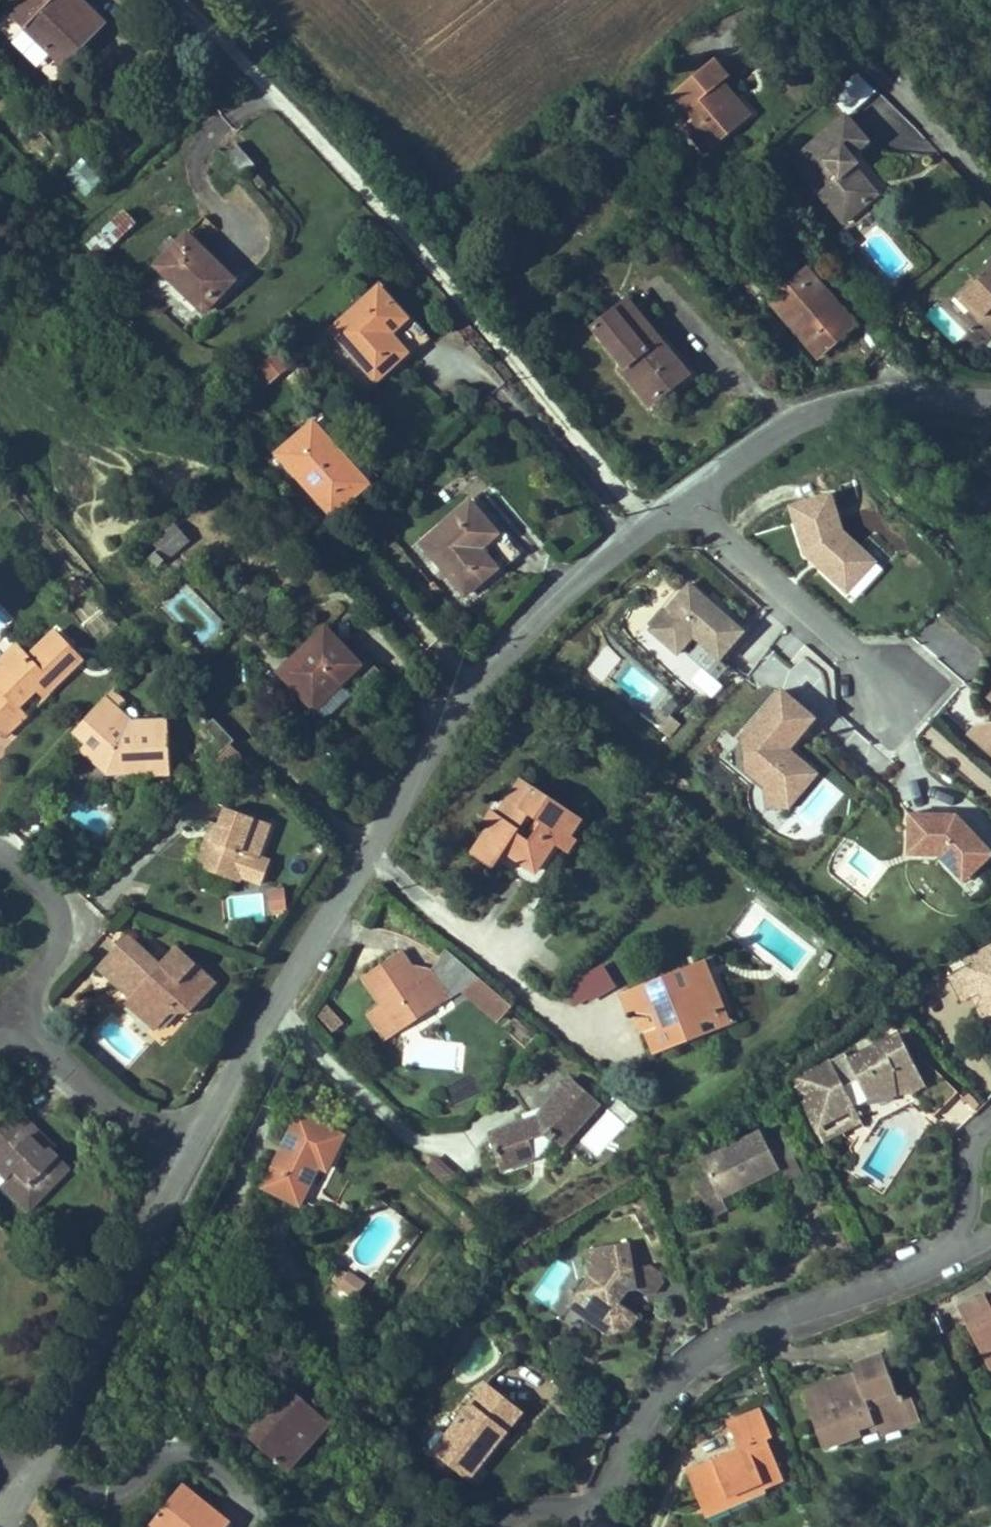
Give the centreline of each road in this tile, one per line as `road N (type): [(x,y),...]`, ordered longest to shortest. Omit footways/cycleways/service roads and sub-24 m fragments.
road 1 (residential): [(186,1145),(408,769),(484,670),(652,512)]
road 2 (residential): [(652,512),(383,191),(248,50)]
road 3 (residential): [(598,1524),(615,1449),(672,1373),(711,1346),(965,1243)]
road 4 (residential): [(11,1493),(186,1145)]
road 5 (residential): [(671,496),(783,418),(841,398),(904,391),(990,401)]
road 6 (residential): [(892,690),(671,496)]
road 7 (residential): [(186,1145),(2,984)]
road 8 (residential): [(2,984),(54,926),(54,900),(35,867),(0,847)]
road 9 (residential): [(990,187),(891,82)]
road 10 (residential): [(990,1122),(965,1193),(965,1243)]

